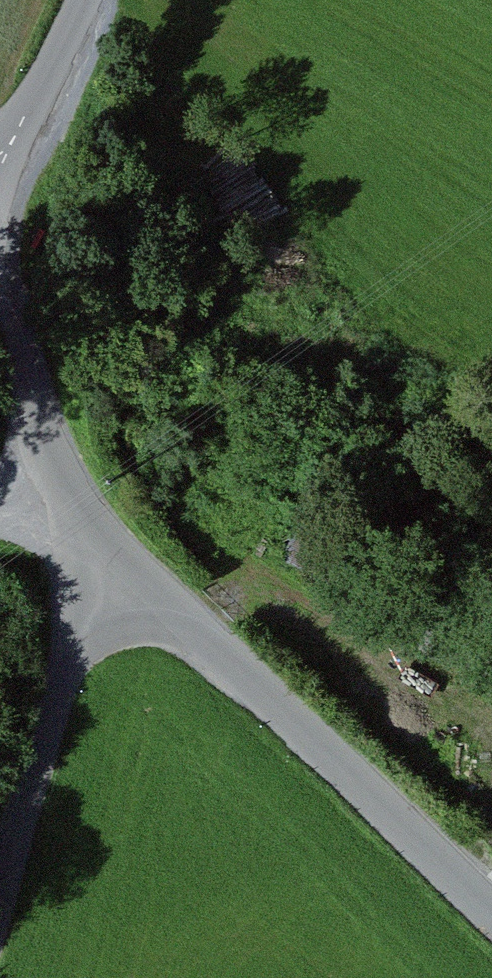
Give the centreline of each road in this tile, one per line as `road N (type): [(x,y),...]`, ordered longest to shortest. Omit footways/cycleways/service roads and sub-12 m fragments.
road 1 (residential): [(106,551),(491,917)]
road 2 (unclassified): [(106,551),(0,918)]
road 3 (residential): [(0,309),(51,488),(106,551)]
road 4 (residential): [(92,0),(0,185)]

